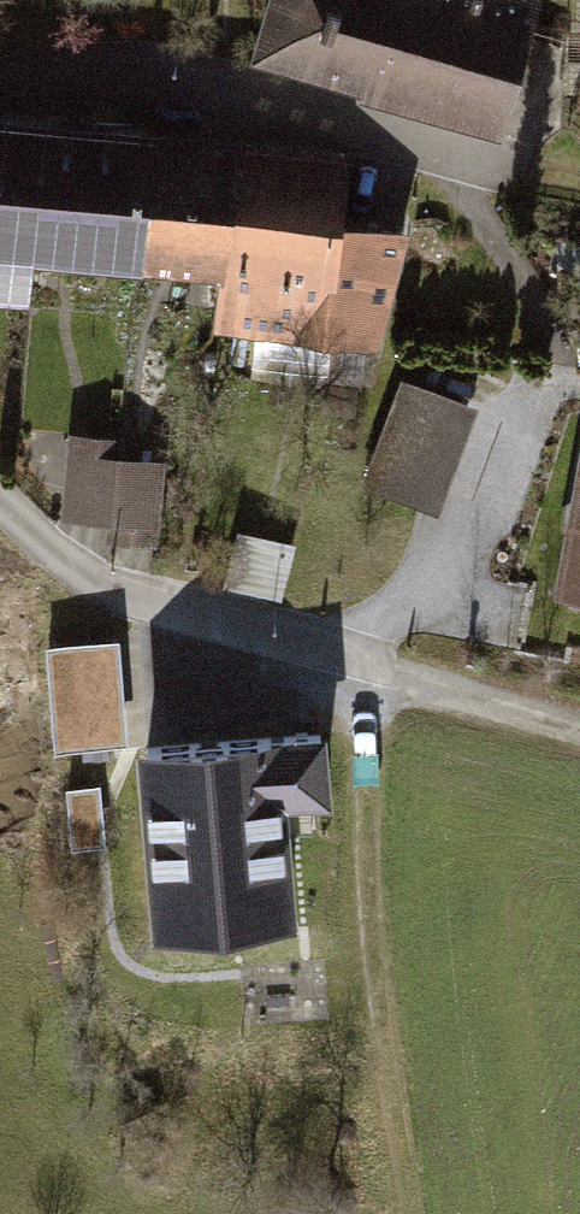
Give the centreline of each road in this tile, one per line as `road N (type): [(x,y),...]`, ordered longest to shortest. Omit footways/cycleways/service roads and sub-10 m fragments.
road 1 (track): [(426,1213),(377,941),(369,651),(486,542),(555,431),(564,311),(441,137),(579,172)]
road 2 (residential): [(0,475),(139,606),(212,646),(369,651),(579,709)]
road 3 (residential): [(0,70),(158,58),(338,96),(441,137)]

